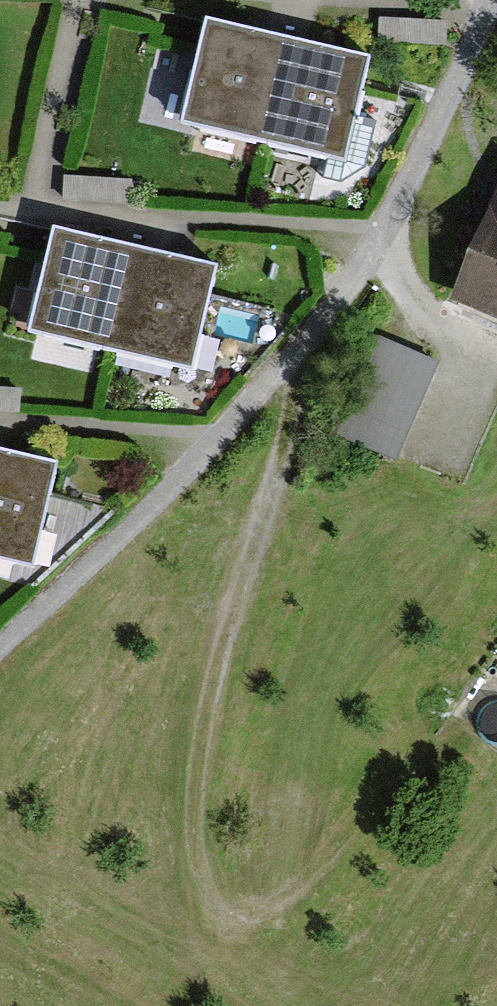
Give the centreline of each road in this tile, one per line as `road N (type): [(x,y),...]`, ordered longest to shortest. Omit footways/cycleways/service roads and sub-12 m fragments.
road 1 (residential): [(0,643),(296,364),(373,263),(491,0)]
road 2 (track): [(296,364),(279,474),(199,756),(193,820),(199,863),(225,906),(265,909),(288,897)]

